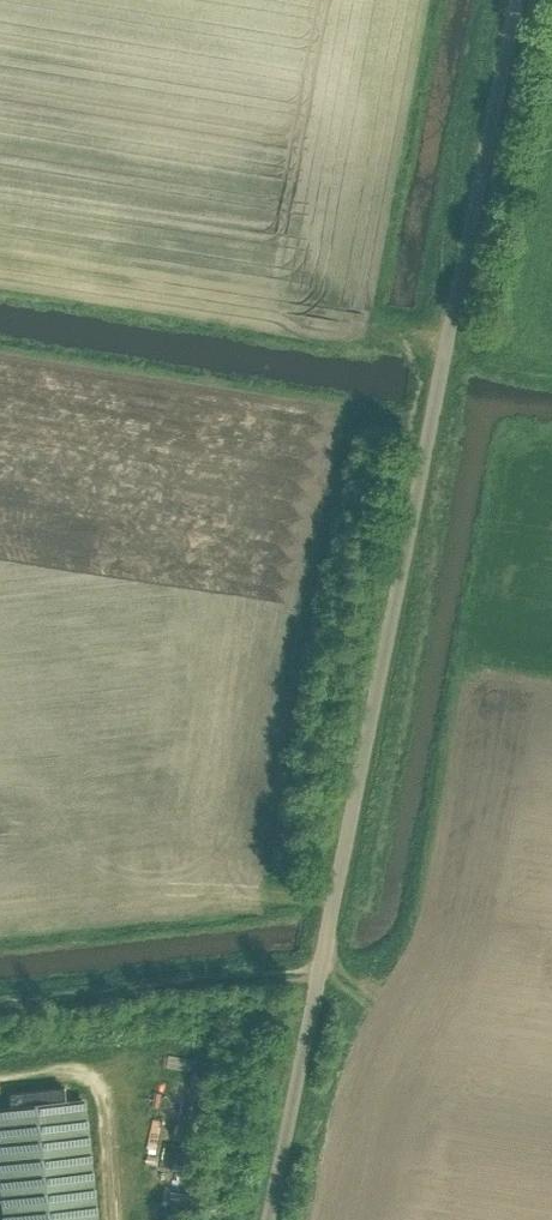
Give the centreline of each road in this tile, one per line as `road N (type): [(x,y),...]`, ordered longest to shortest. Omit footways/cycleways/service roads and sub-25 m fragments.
road 1 (unclassified): [(273,1219),(522,0)]

